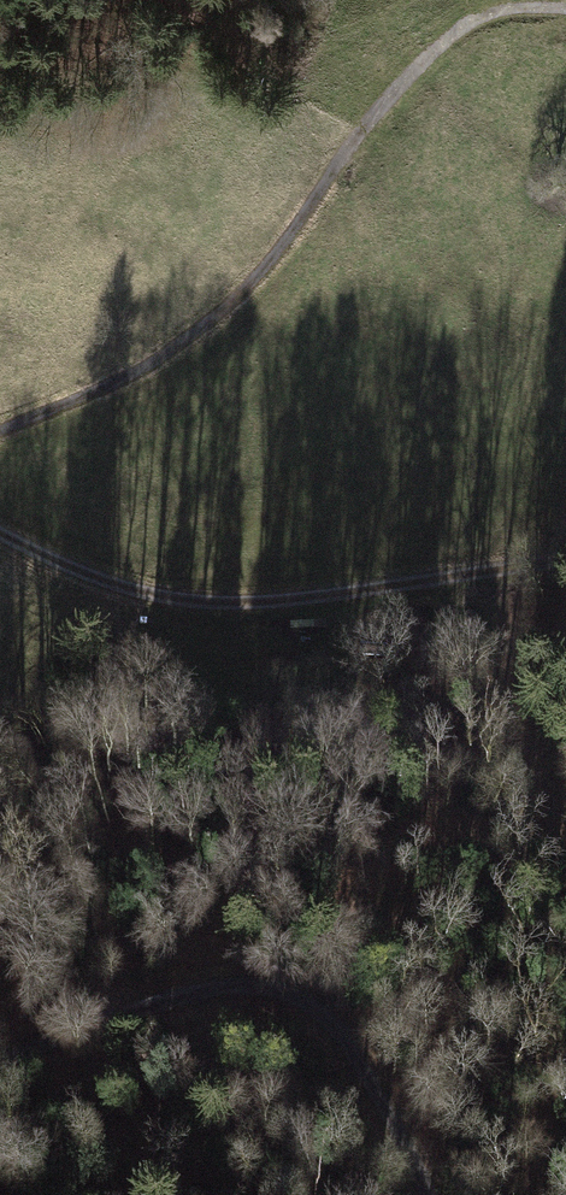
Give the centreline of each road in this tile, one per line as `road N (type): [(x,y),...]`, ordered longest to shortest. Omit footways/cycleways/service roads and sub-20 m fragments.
road 1 (track): [(565,9),(506,11),(458,32),(368,124),(263,269),(225,307),(142,369),(0,432)]
road 2 (track): [(565,558),(236,604),(131,589),(0,534)]
road 3 (track): [(0,1060),(213,988),(287,991),(325,1015),(348,1044),(428,1194)]

